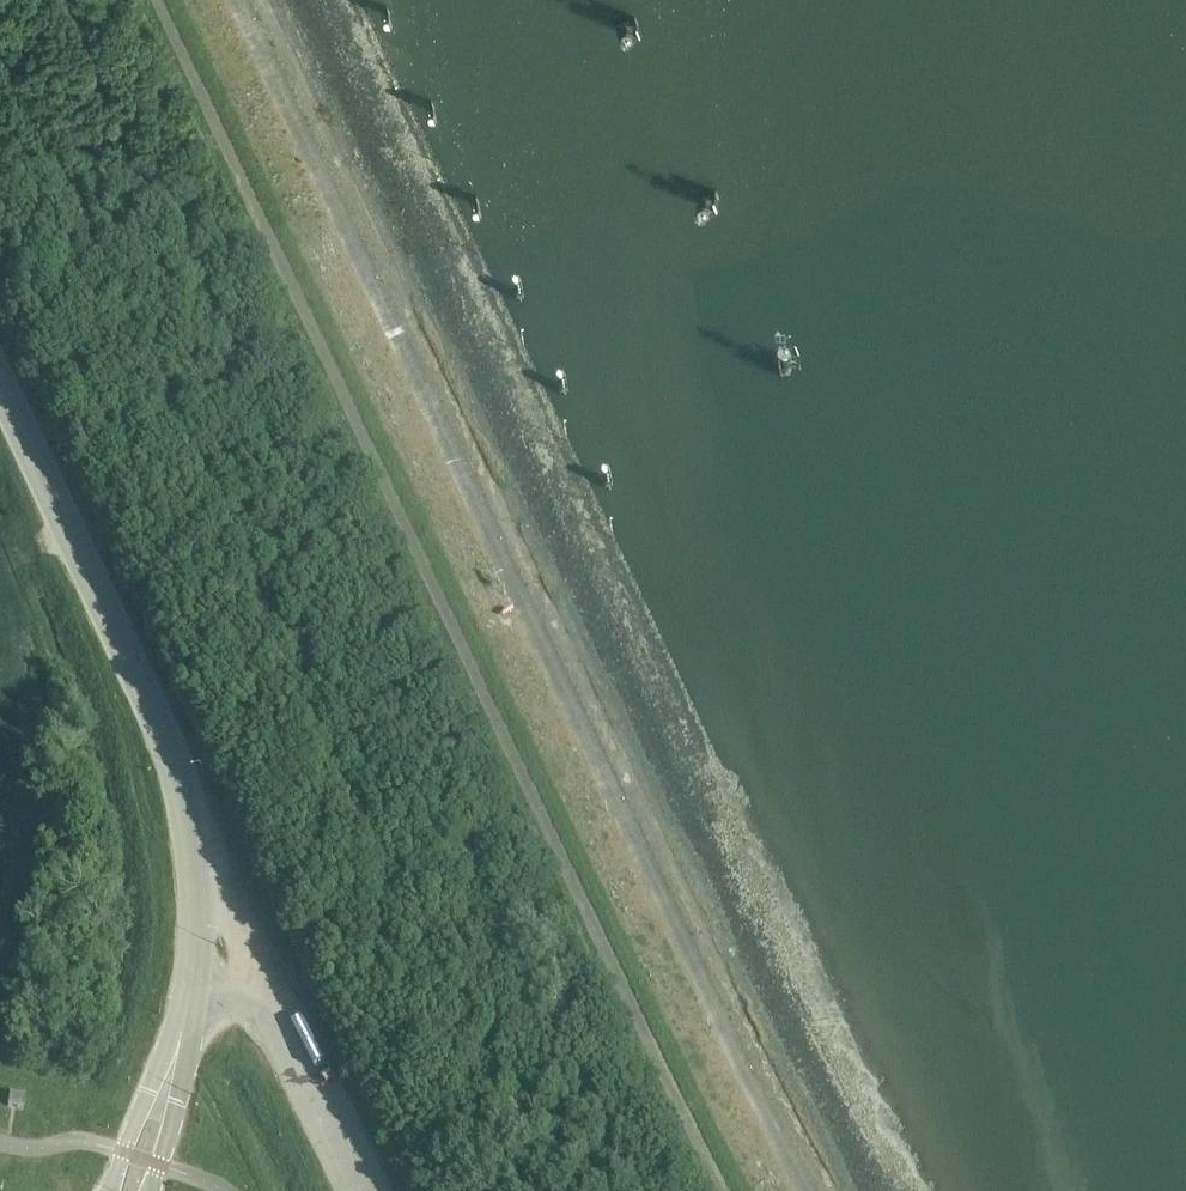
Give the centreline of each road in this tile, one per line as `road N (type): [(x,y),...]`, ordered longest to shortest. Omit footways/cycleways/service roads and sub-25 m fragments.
road 1 (unclassified): [(128,1190),(196,983),(197,838),(149,709),(0,393)]

